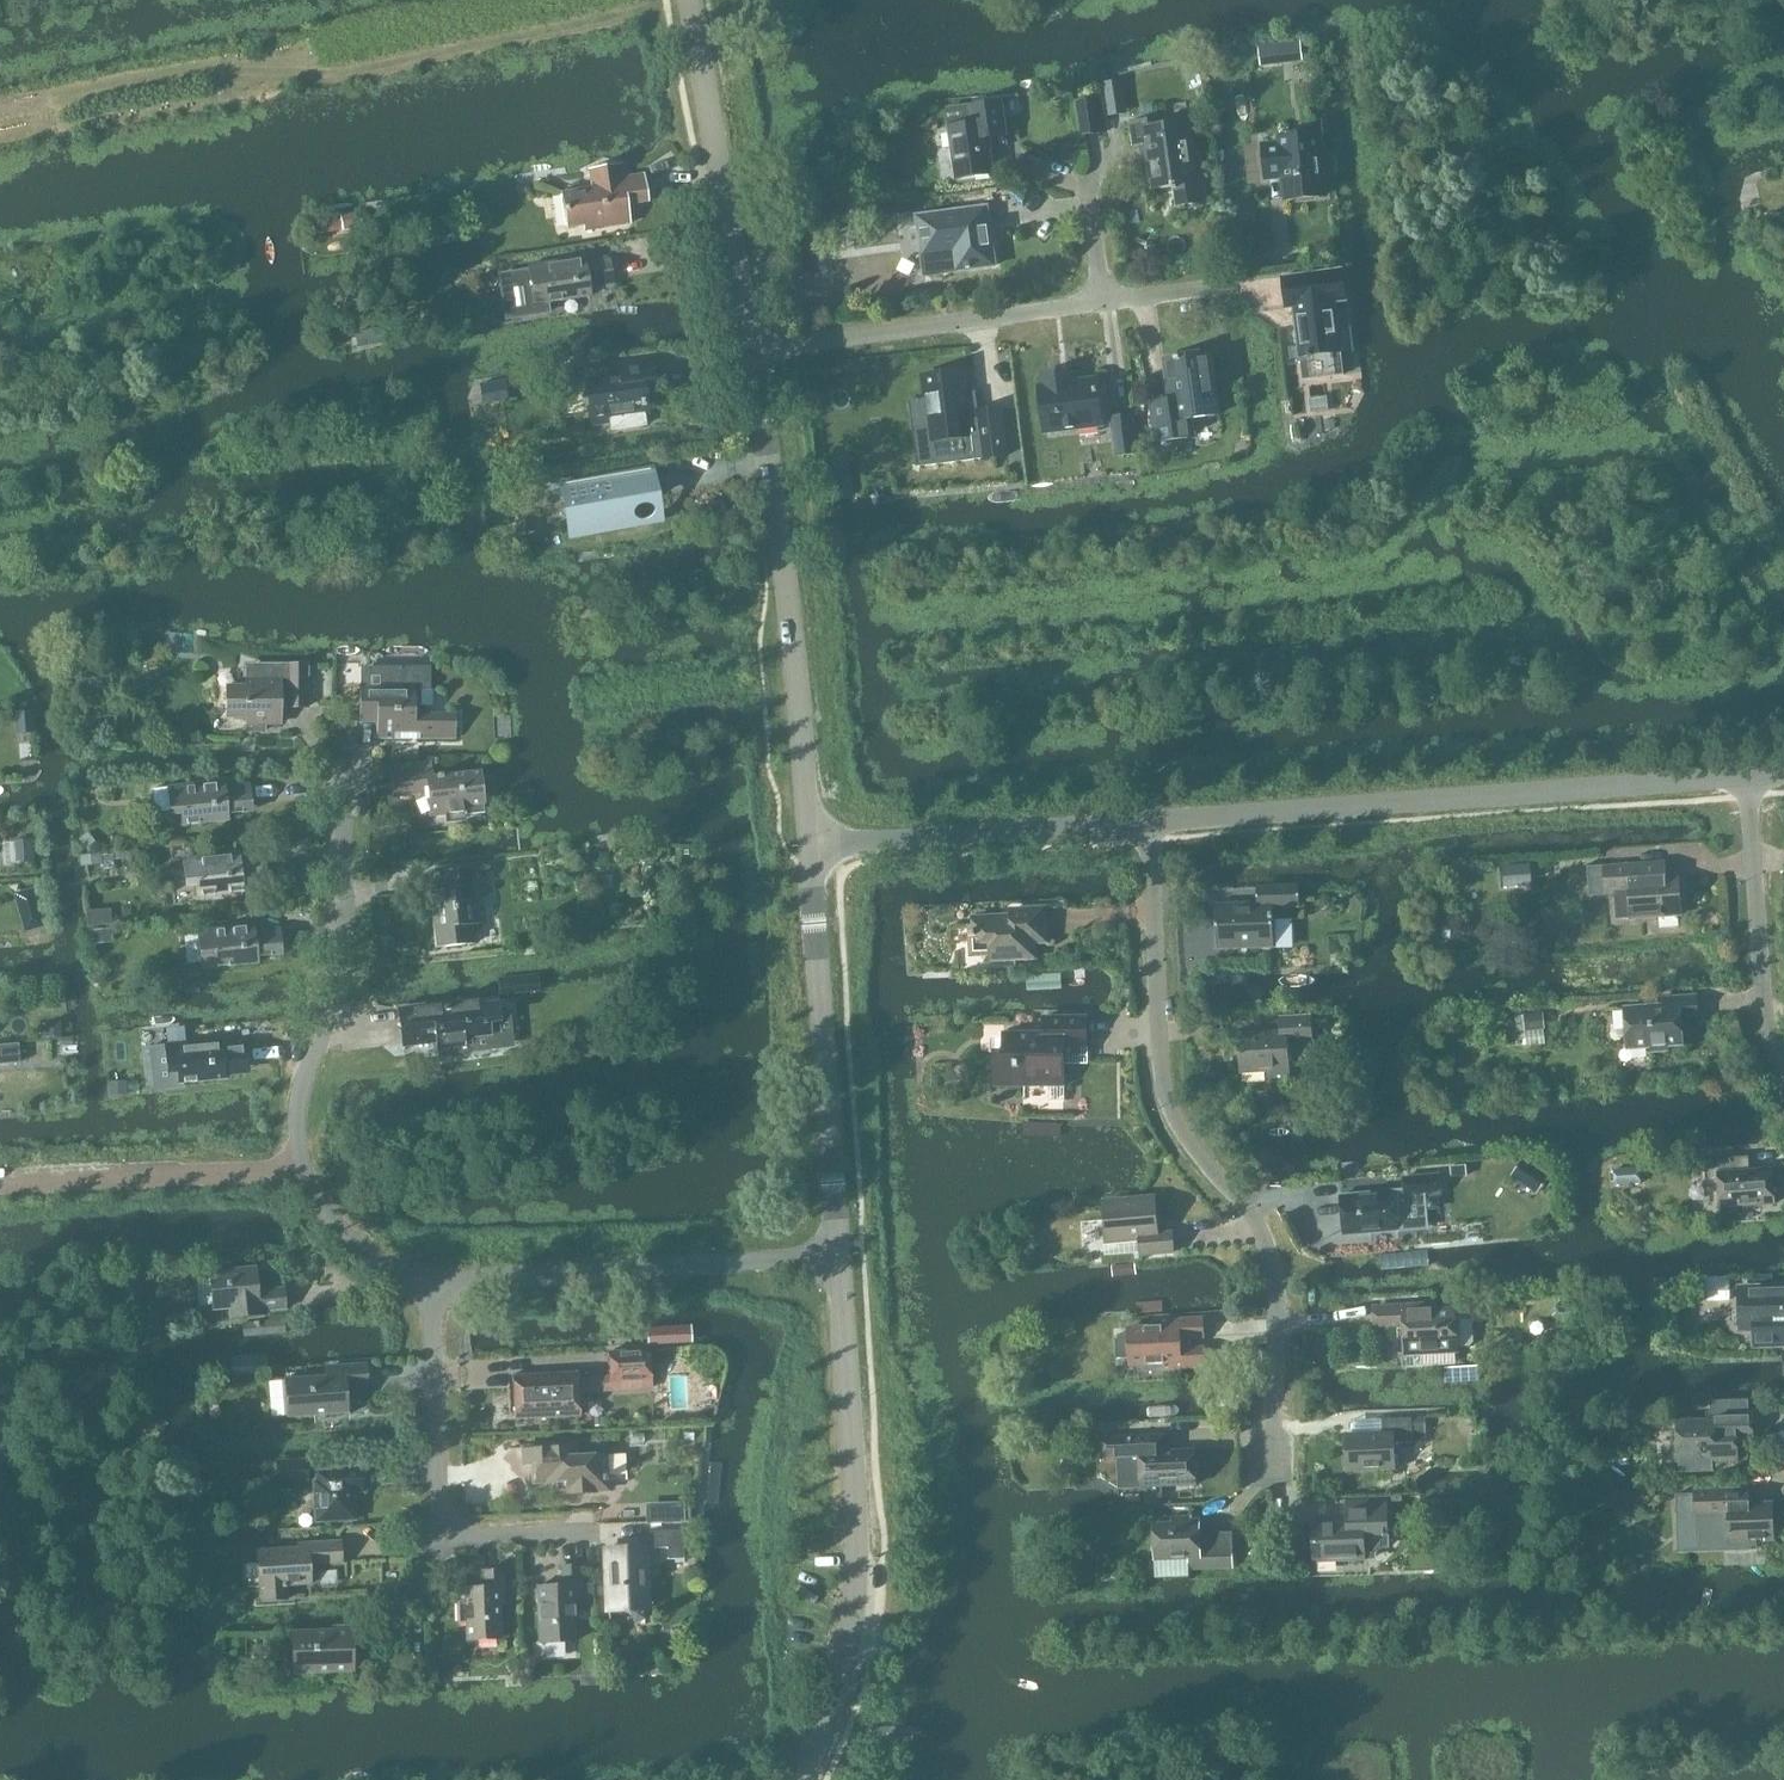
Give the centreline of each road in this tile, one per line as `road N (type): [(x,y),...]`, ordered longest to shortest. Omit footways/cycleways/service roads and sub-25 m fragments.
road 1 (residential): [(1274,1468),(1276,1280),(1257,1226),(1172,1115),(1160,1066),(1147,823)]
road 2 (residential): [(1147,823),(1747,774)]
road 3 (residential): [(793,1779),(839,1675),(860,1558),(836,1254)]
road 4 (residential): [(810,845),(784,576),(749,355)]
road 5 (residential): [(836,1254),(810,845)]
road 6 (residential): [(431,1282),(836,1254)]
road 7 (residential): [(301,1162),(300,1098),(343,971),(344,782)]
road 8 (residential): [(749,355),(692,0)]
road 9 (residential): [(749,355),(1103,303)]
road 10 (residential): [(810,845),(1147,823)]
road 11 (residential): [(301,1162),(0,1182)]
road 12 (residential): [(1783,1059),(1763,999),(1747,774)]
road 13 (residential): [(439,1540),(431,1282)]
road 14 (residential): [(431,1282),(365,1251),(327,1213),(301,1162)]
road 15 (residential): [(594,1533),(439,1540)]
road 16 (residential): [(1103,303),(1233,286)]
road 17 (residential): [(1103,303),(1090,180)]

